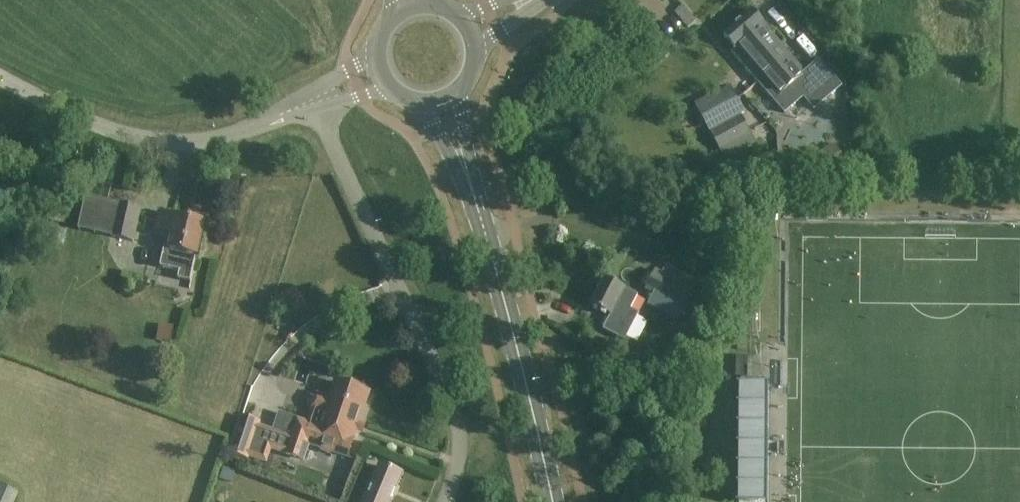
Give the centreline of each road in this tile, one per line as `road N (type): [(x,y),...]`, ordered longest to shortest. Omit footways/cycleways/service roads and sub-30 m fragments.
road 1 (residential): [(443,501),(460,454),(457,418),(312,102)]
road 2 (residential): [(312,102),(231,135),(167,139),(123,132),(0,79)]
road 3 (tertiary): [(552,501),(475,200)]

